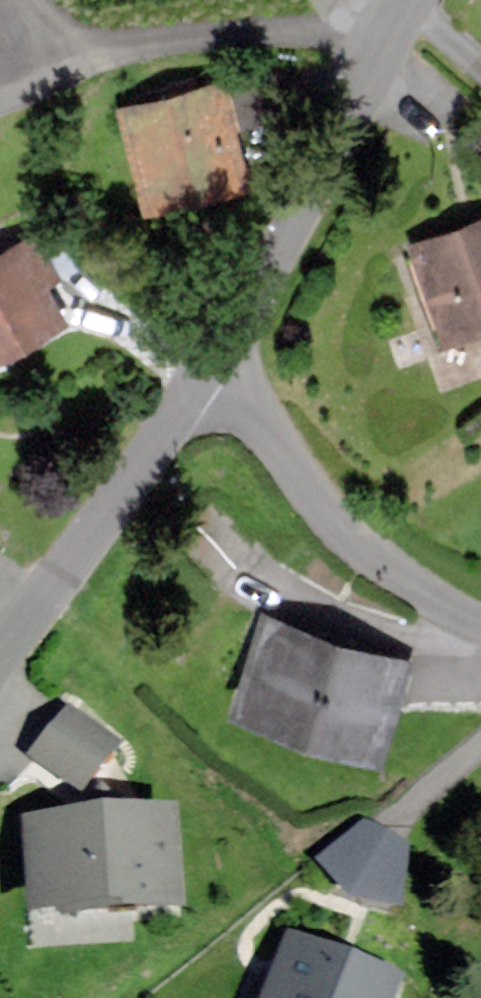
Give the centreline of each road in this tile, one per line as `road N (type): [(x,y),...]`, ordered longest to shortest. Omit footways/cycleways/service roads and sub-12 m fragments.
road 1 (residential): [(389,54),(369,41),(320,30),(101,50),(68,39),(30,0)]
road 2 (residential): [(480,618),(346,535),(255,411),(211,370)]
road 3 (residential): [(0,666),(211,370)]
road 4 (residential): [(211,370),(389,54)]

